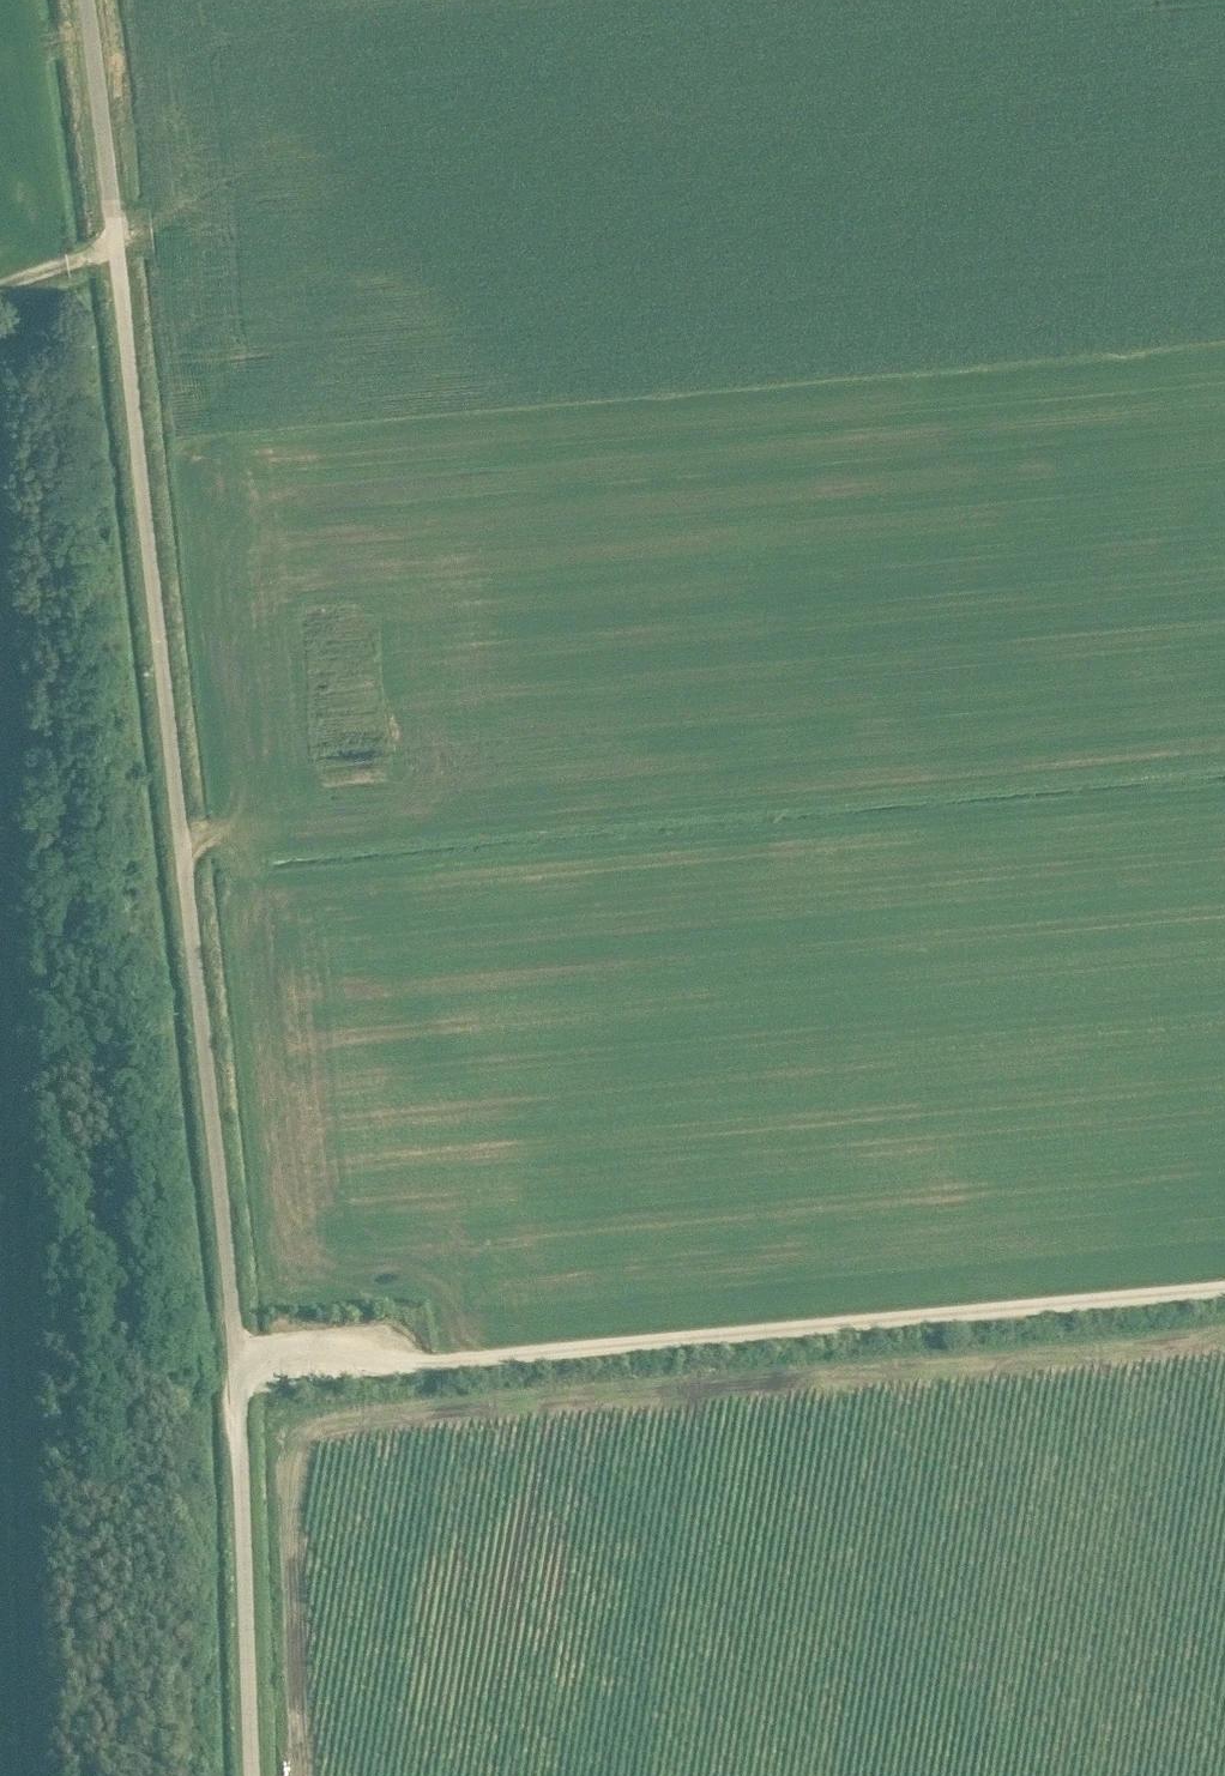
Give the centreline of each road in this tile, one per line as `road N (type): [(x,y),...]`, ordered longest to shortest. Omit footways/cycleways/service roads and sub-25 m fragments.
road 1 (unclassified): [(252,1775),(228,1251),(87,0)]

